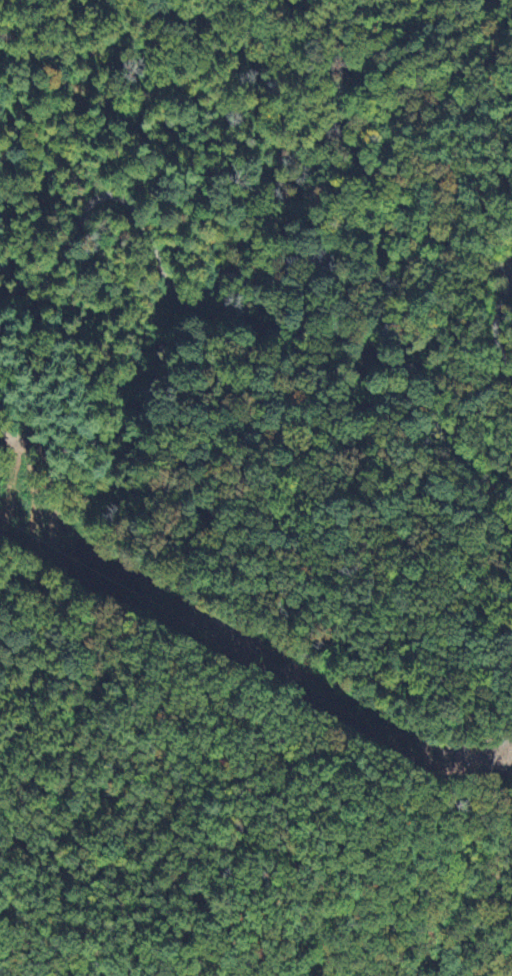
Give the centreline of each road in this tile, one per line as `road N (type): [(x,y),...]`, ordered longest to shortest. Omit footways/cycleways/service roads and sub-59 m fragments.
road 1 (track): [(0,300),(40,290),(98,198),(119,196),(138,213),(166,282),(183,300),(412,365),(433,356),(462,299),(511,259)]

